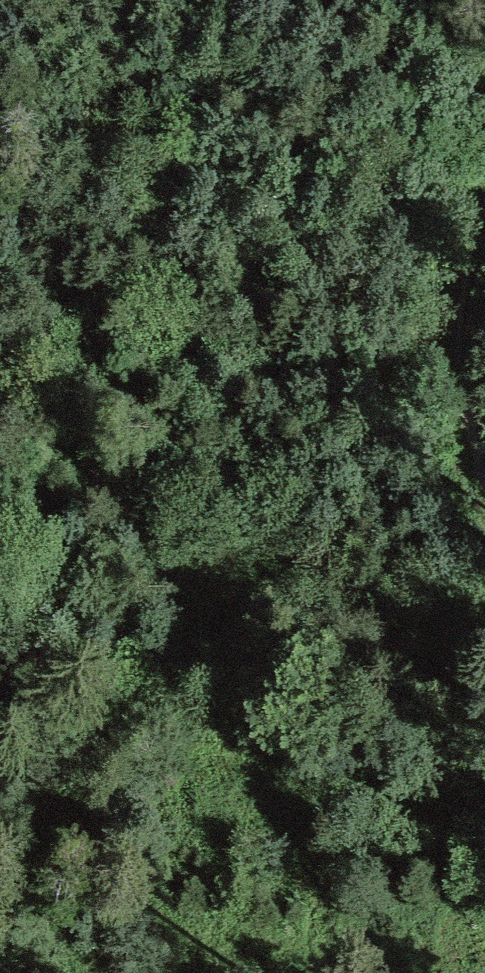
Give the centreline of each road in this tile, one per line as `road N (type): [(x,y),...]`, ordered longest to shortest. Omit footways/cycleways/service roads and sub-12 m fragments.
road 1 (track): [(0,517),(187,548),(484,653)]
road 2 (track): [(0,284),(474,437)]
road 3 (track): [(0,888),(396,972)]
road 4 (track): [(484,470),(466,355),(484,233)]

